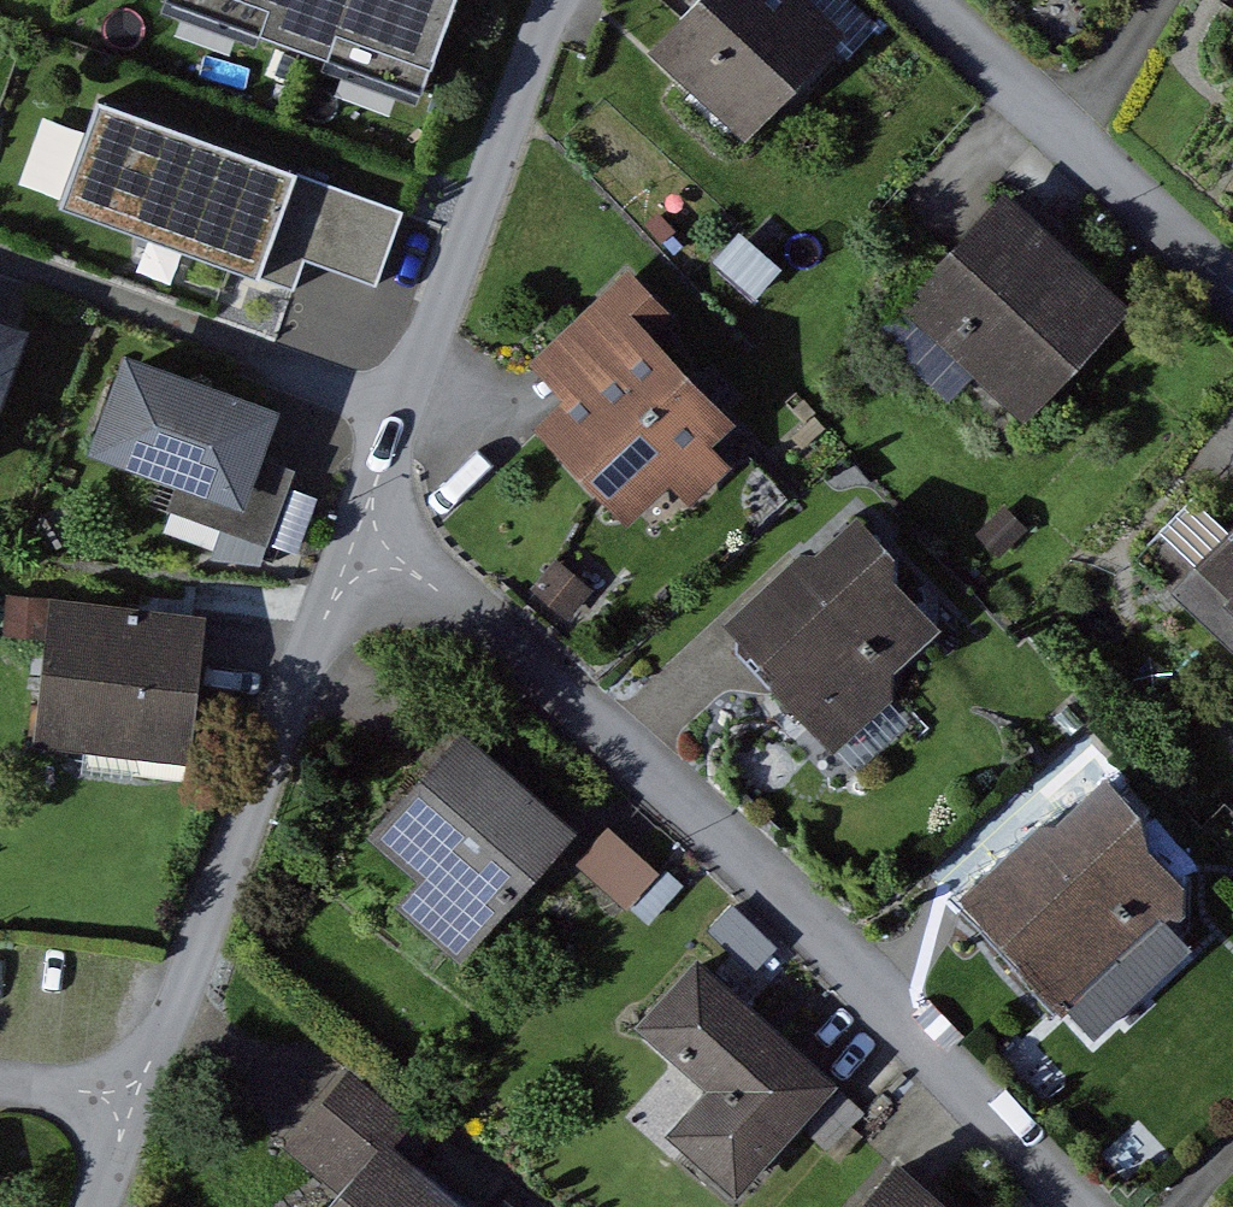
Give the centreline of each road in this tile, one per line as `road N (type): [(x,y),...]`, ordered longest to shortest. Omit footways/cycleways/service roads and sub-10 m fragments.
road 1 (residential): [(1072,1206),(781,892),(437,587),(353,539)]
road 2 (residential): [(98,1206),(353,539)]
road 3 (residential): [(353,539),(561,0)]
road 4 (residential): [(1232,304),(918,0)]

